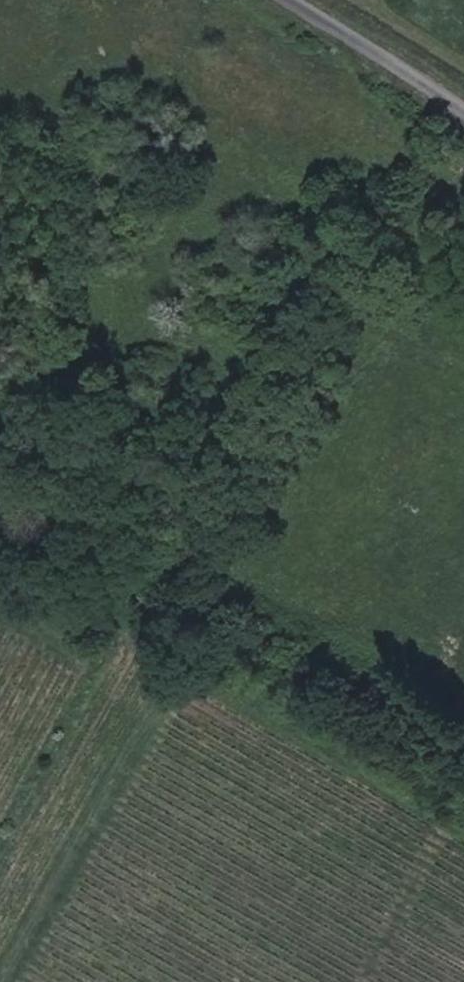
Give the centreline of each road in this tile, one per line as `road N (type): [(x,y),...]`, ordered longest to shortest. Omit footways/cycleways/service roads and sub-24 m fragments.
road 1 (unclassified): [(298,0),(463,108)]

